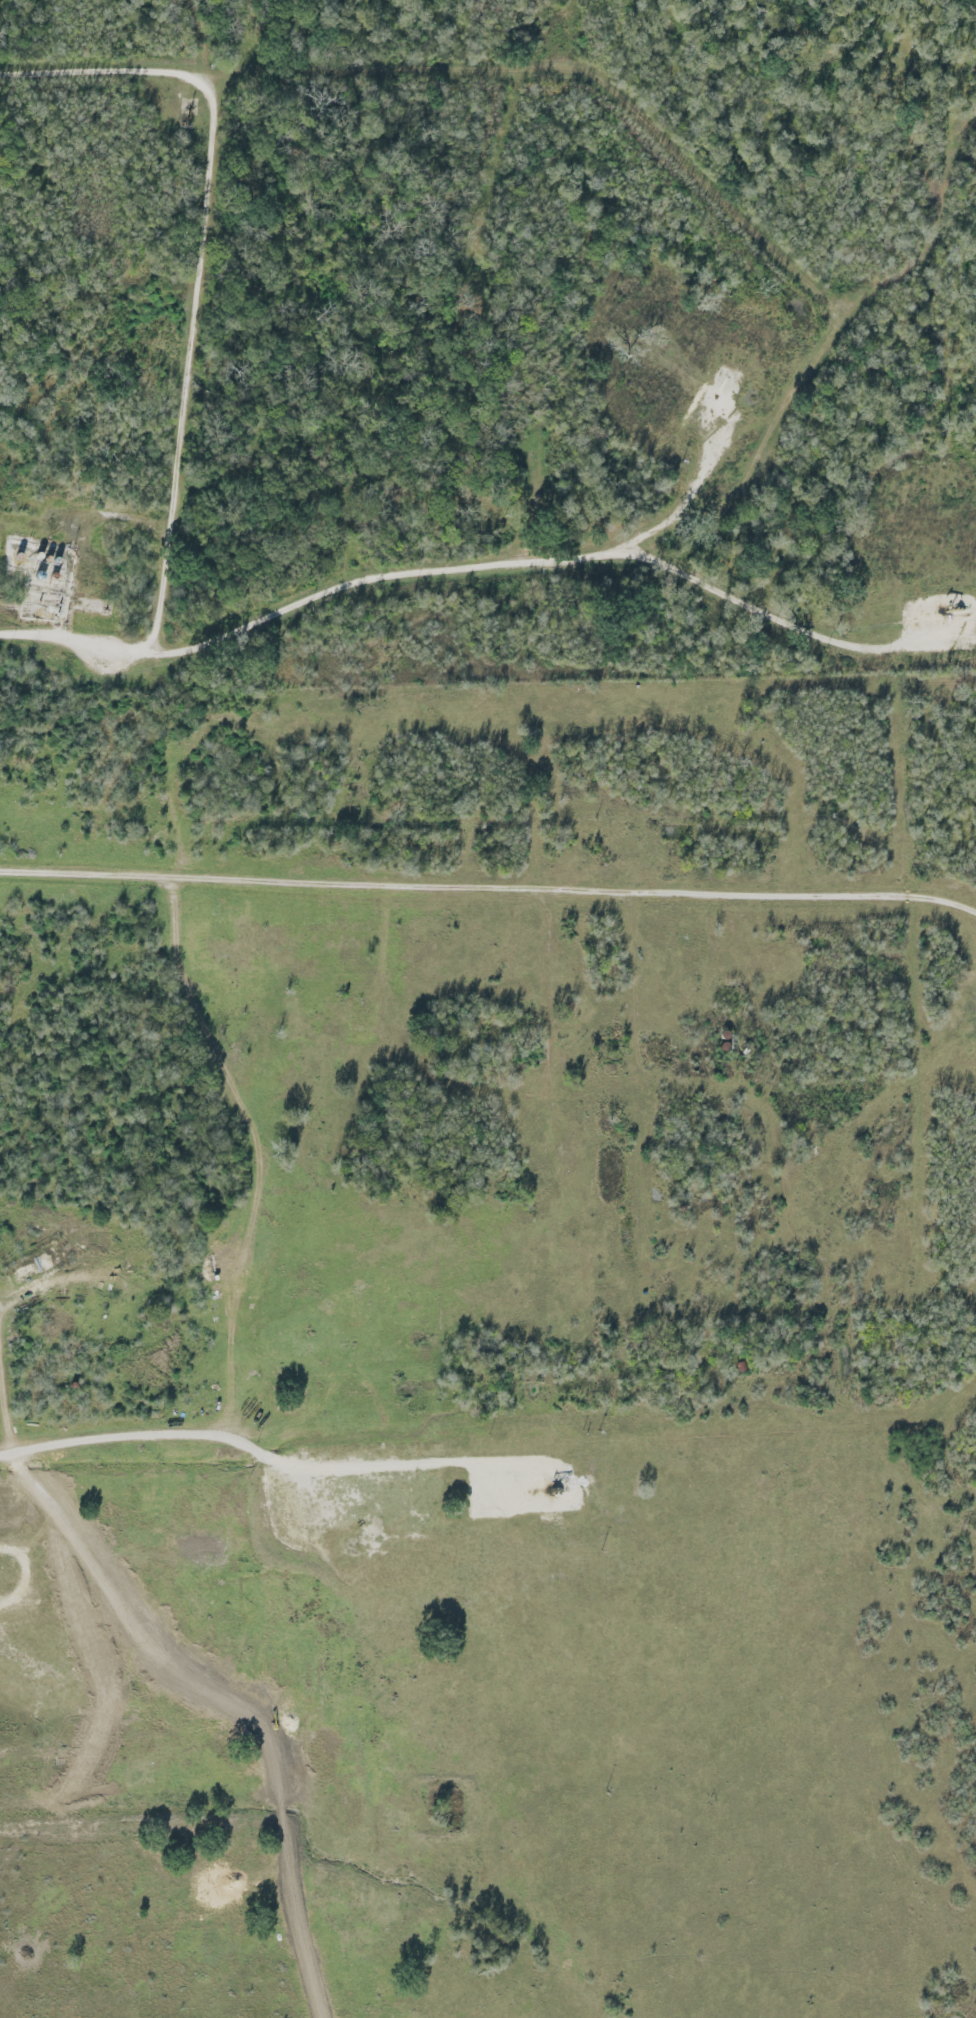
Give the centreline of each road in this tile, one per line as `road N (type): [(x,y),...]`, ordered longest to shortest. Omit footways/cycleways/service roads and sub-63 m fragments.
road 1 (track): [(11,1458),(177,1673),(202,1693),(238,1697),(264,1715),(285,1762),(287,1852),(328,2017)]

